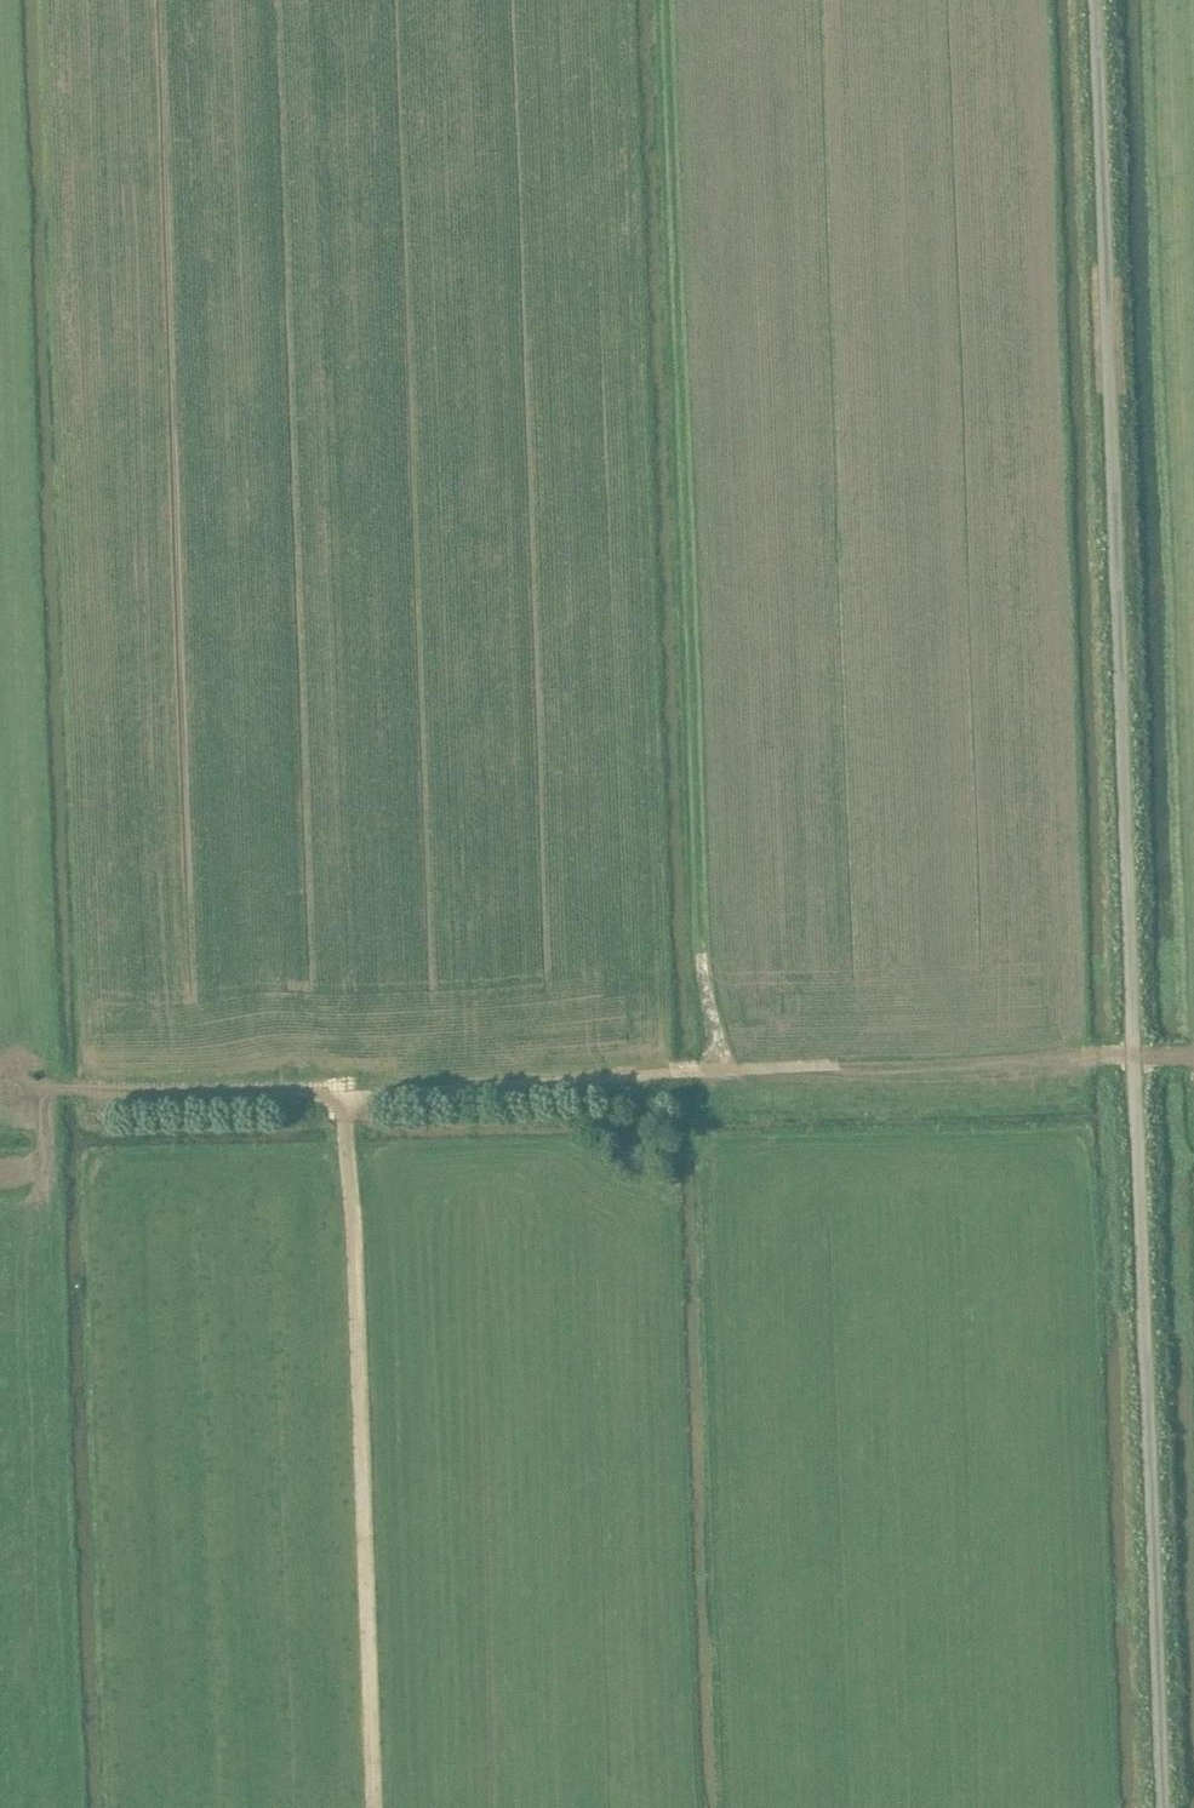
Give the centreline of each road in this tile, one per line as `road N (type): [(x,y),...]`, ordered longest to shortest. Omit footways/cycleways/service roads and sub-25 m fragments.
road 1 (unclassified): [(1165,1807),(1096,0)]

